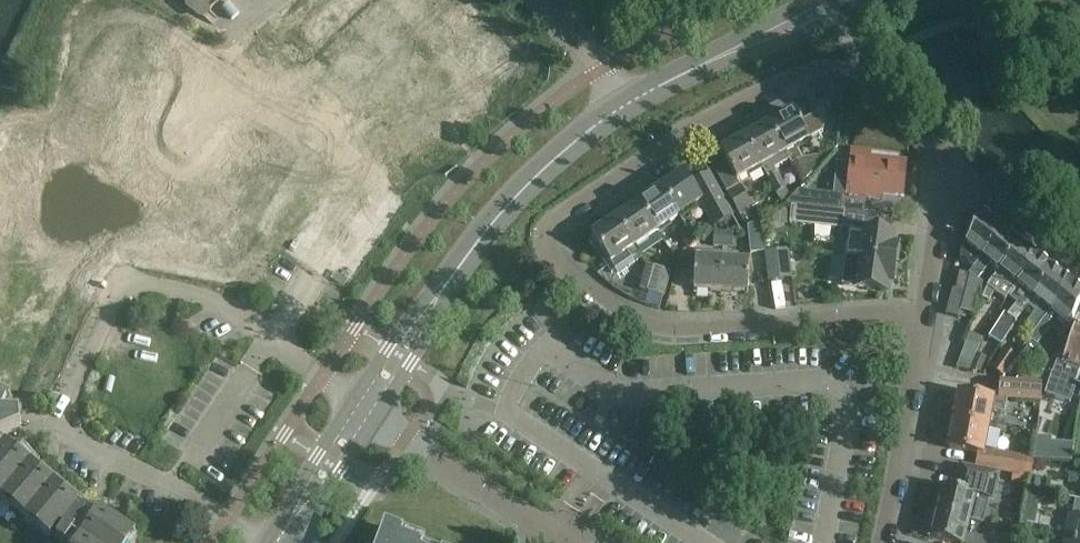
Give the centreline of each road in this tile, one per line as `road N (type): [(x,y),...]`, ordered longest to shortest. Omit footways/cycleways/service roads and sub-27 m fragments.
road 1 (residential): [(927,311),(663,330),(570,276),(551,238),(567,211),(771,85),(823,66),(859,68)]
road 2 (tertiary): [(366,403),(517,190),(627,106)]
road 3 (residential): [(885,542),(927,311)]
road 4 (residential): [(560,535),(366,403)]
road 5 (tertiary): [(627,106),(836,0)]
road 6 (residential): [(1079,277),(1031,243),(957,159)]
road 7 (tertiary): [(275,542),(366,403)]
road 8 (residential): [(927,311),(957,159)]
road 9 (residential): [(957,159),(887,85),(859,68)]
road 10 (residential): [(627,106),(545,0)]

